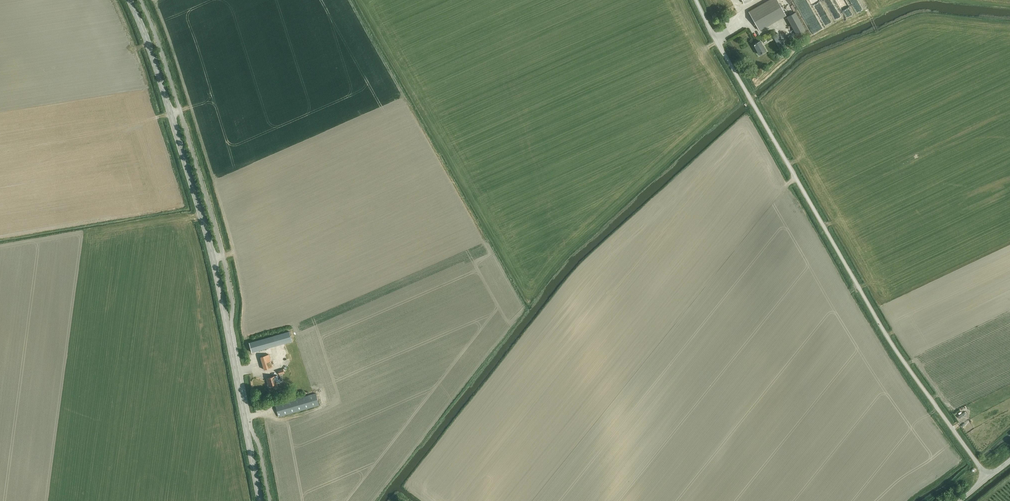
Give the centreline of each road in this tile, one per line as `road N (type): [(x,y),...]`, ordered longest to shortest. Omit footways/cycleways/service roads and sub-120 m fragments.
road 1 (unclassified): [(987,477),(898,353),(697,0)]
road 2 (tertiary): [(260,500),(212,260),(128,0)]

